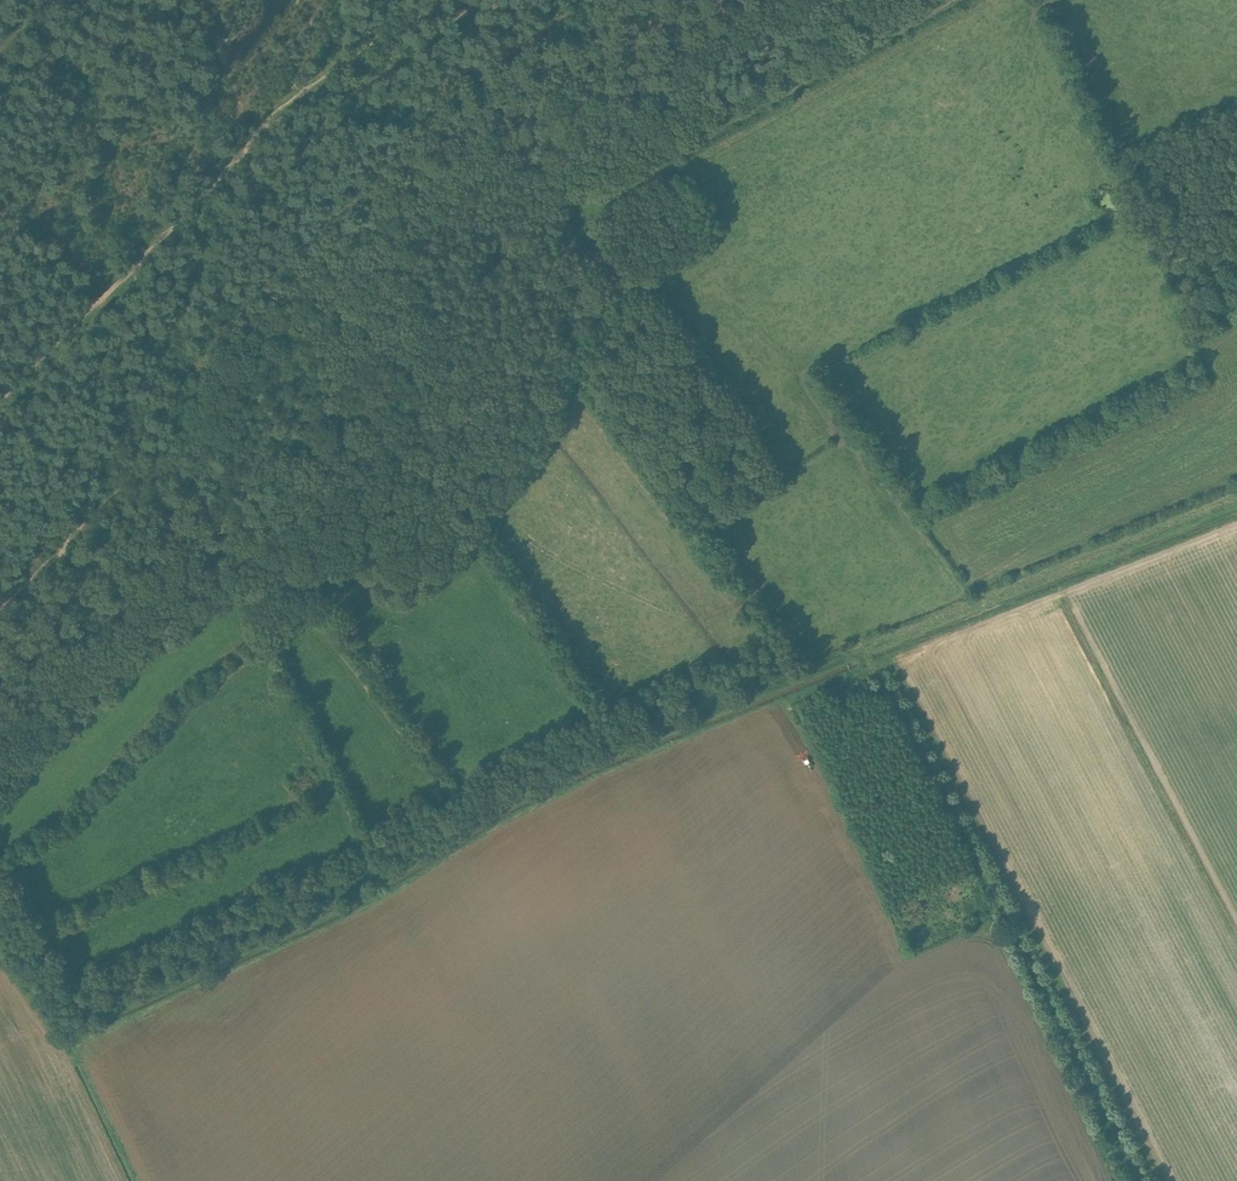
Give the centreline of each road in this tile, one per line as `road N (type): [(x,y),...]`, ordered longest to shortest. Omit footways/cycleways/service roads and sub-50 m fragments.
road 1 (track): [(0,407),(245,134),(311,76),(431,0)]

